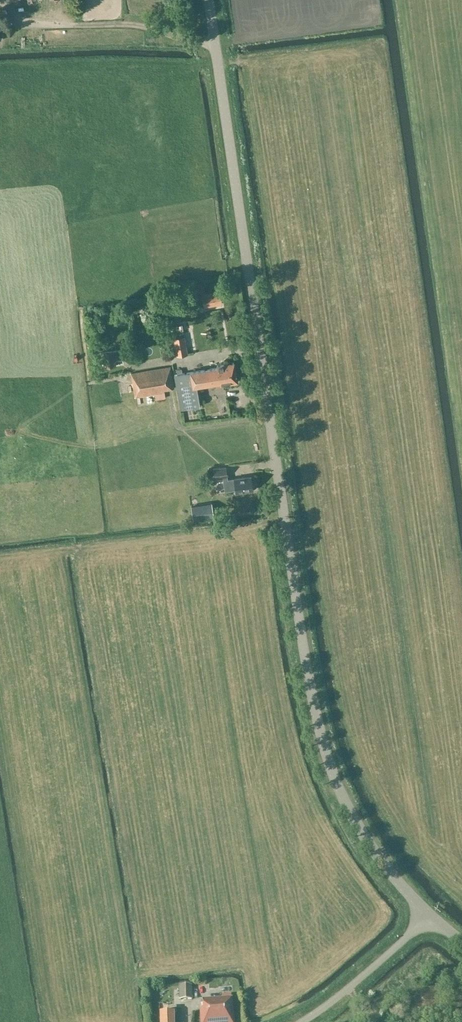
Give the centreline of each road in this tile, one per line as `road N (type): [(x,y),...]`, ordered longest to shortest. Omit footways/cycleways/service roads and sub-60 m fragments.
road 1 (tertiary): [(430,914),(350,812),(319,729),(208,0)]
road 2 (unclassified): [(302,1021),(430,914)]

